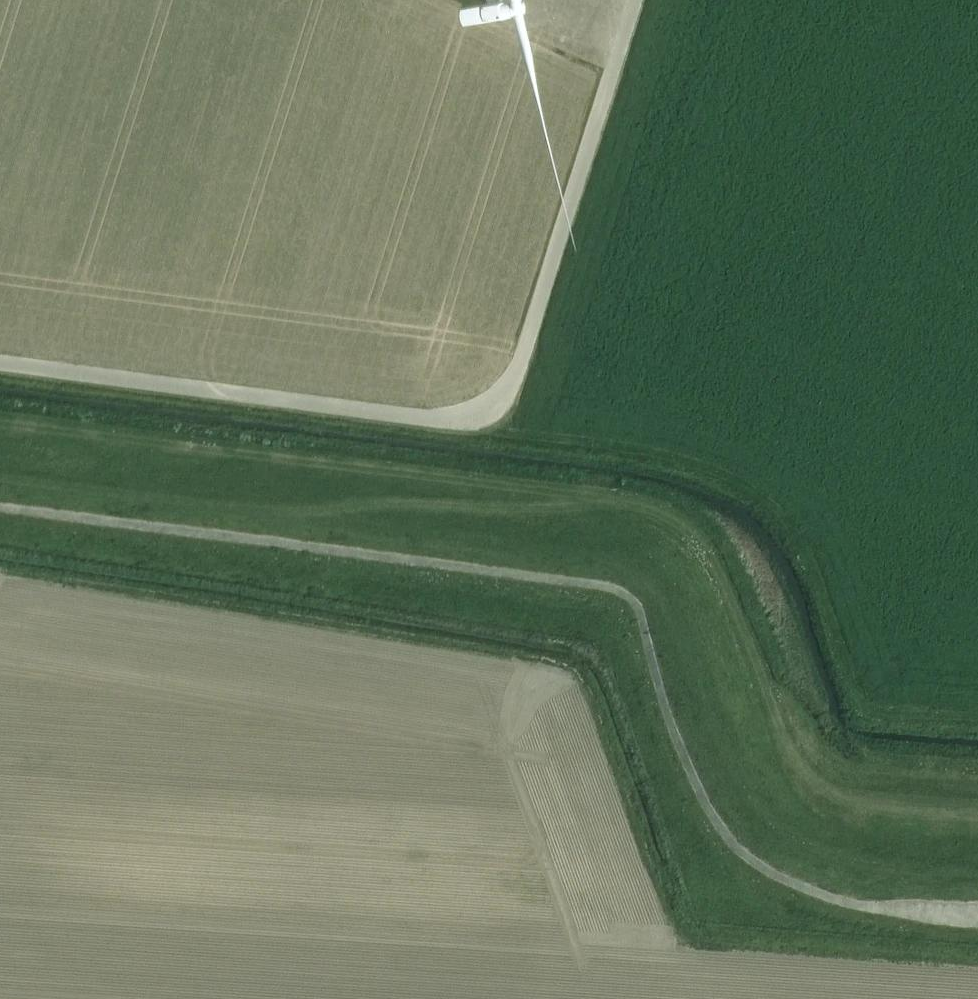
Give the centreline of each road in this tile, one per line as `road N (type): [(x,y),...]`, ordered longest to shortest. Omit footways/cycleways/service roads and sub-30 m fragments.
road 1 (track): [(0,521),(596,602),(620,629),(697,831),(745,902),(795,917),(977,933)]
road 2 (track): [(977,873),(857,865),(784,836),(747,792),(673,609),(638,564),(561,546),(0,475)]
road 3 (track): [(0,421),(575,490),(661,513),(693,535),(714,566),(782,732),(817,779),(850,796),(977,807)]
road 4 (track): [(287,510),(372,502),(634,502)]

